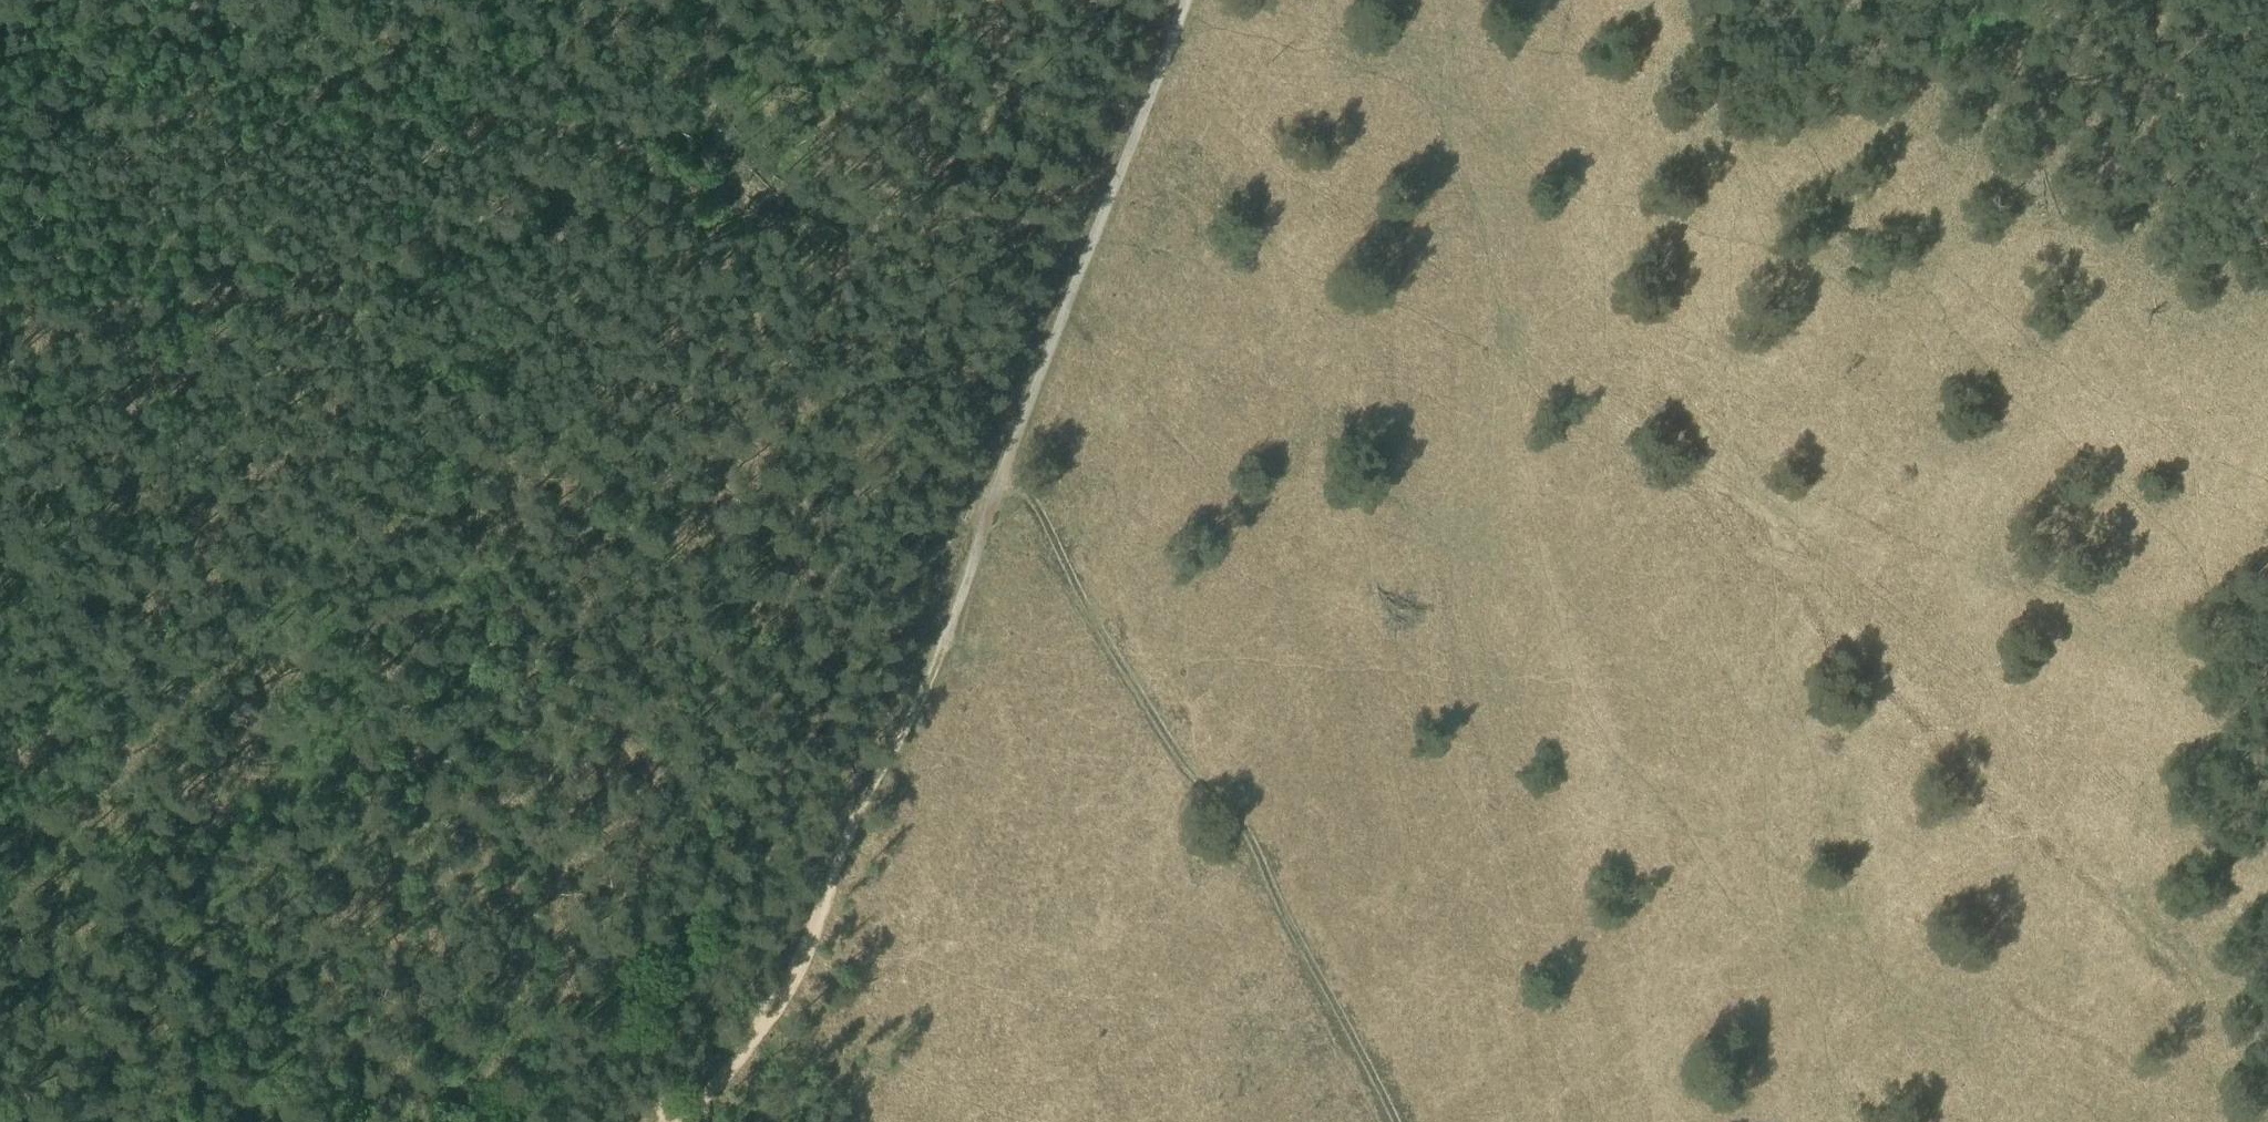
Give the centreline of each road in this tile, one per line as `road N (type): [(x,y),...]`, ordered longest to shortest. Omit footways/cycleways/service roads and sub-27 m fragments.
road 1 (track): [(678,1121),(779,1008),(888,761),(947,654),(999,490),(1190,0)]
road 2 (track): [(999,490),(1028,496),(1046,520),(1098,638),(1255,849),(1394,1121)]

